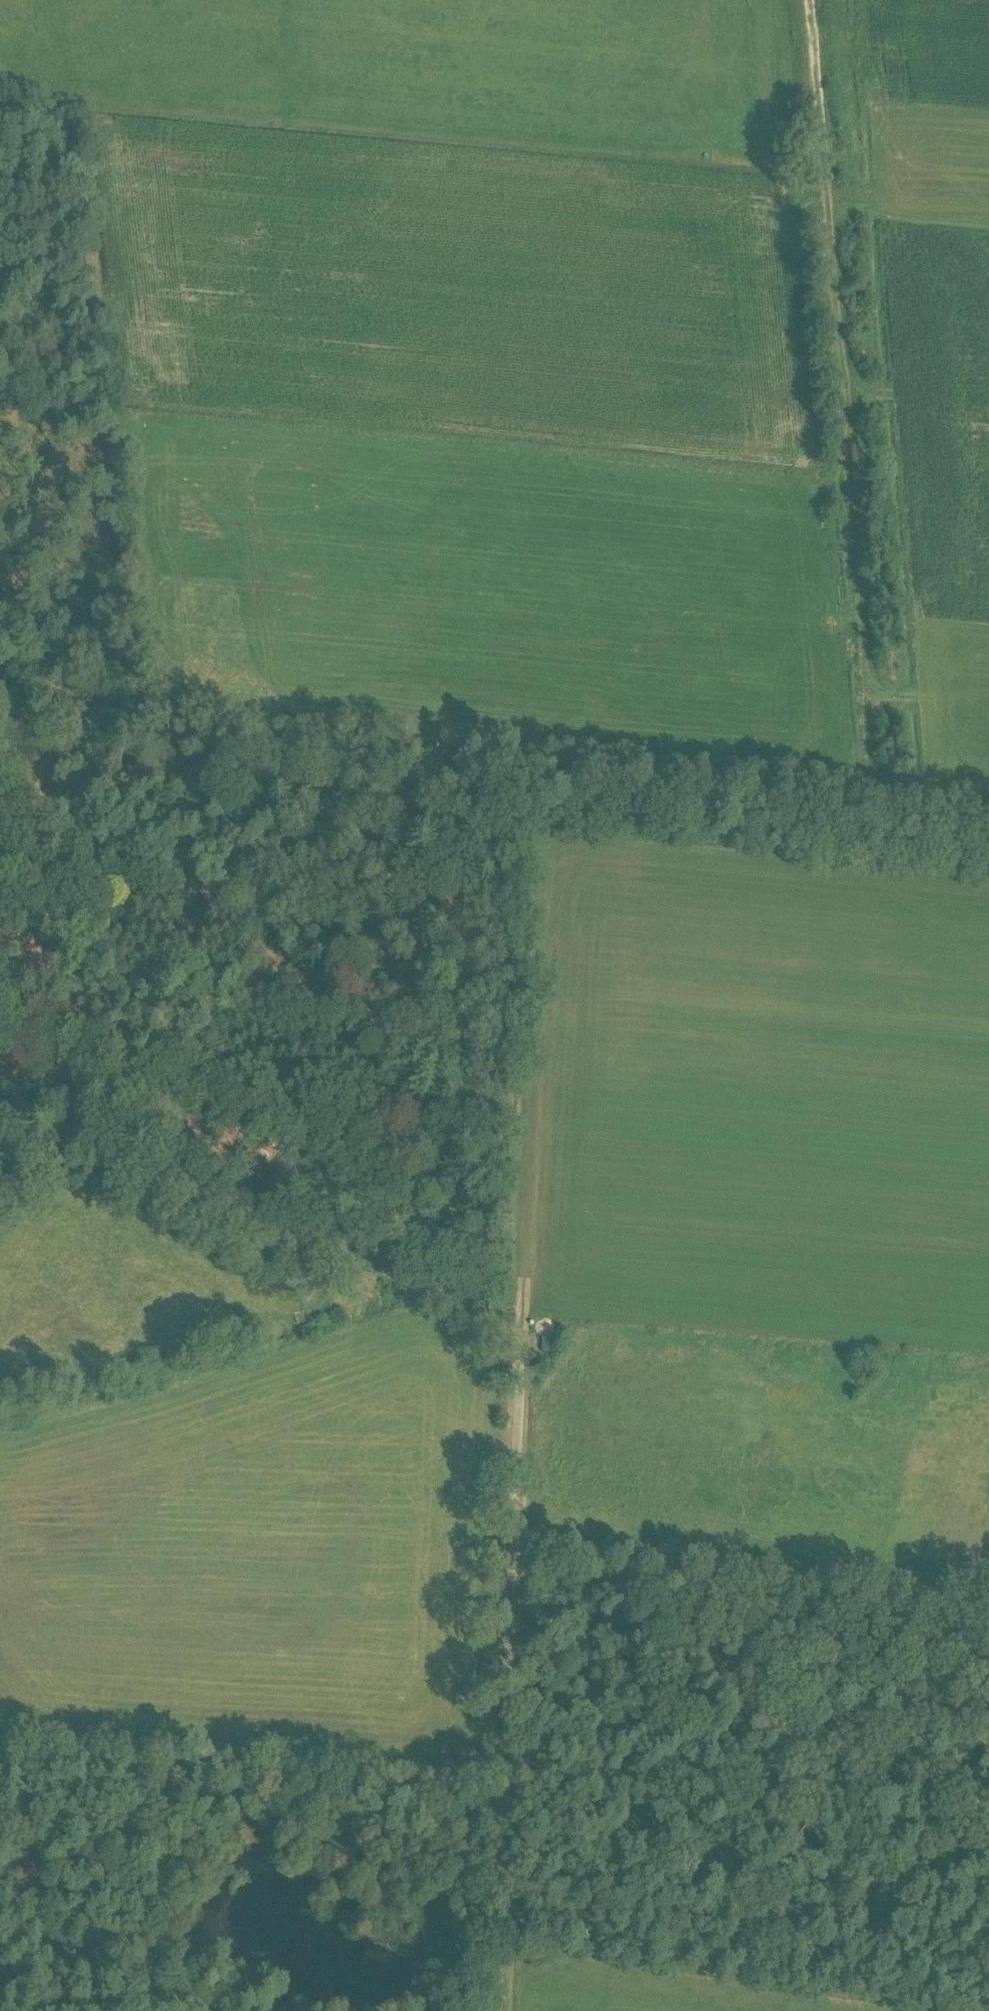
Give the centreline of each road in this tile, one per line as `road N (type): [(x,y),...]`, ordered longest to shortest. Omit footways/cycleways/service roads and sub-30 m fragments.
road 1 (track): [(877,822),(807,0)]
road 2 (unclassified): [(518,1541),(523,1364),(514,1346),(340,1248),(53,1133),(0,1123)]
road 3 (unclassified): [(518,1541),(988,1606)]
road 4 (unclassified): [(501,2010),(518,1541)]

